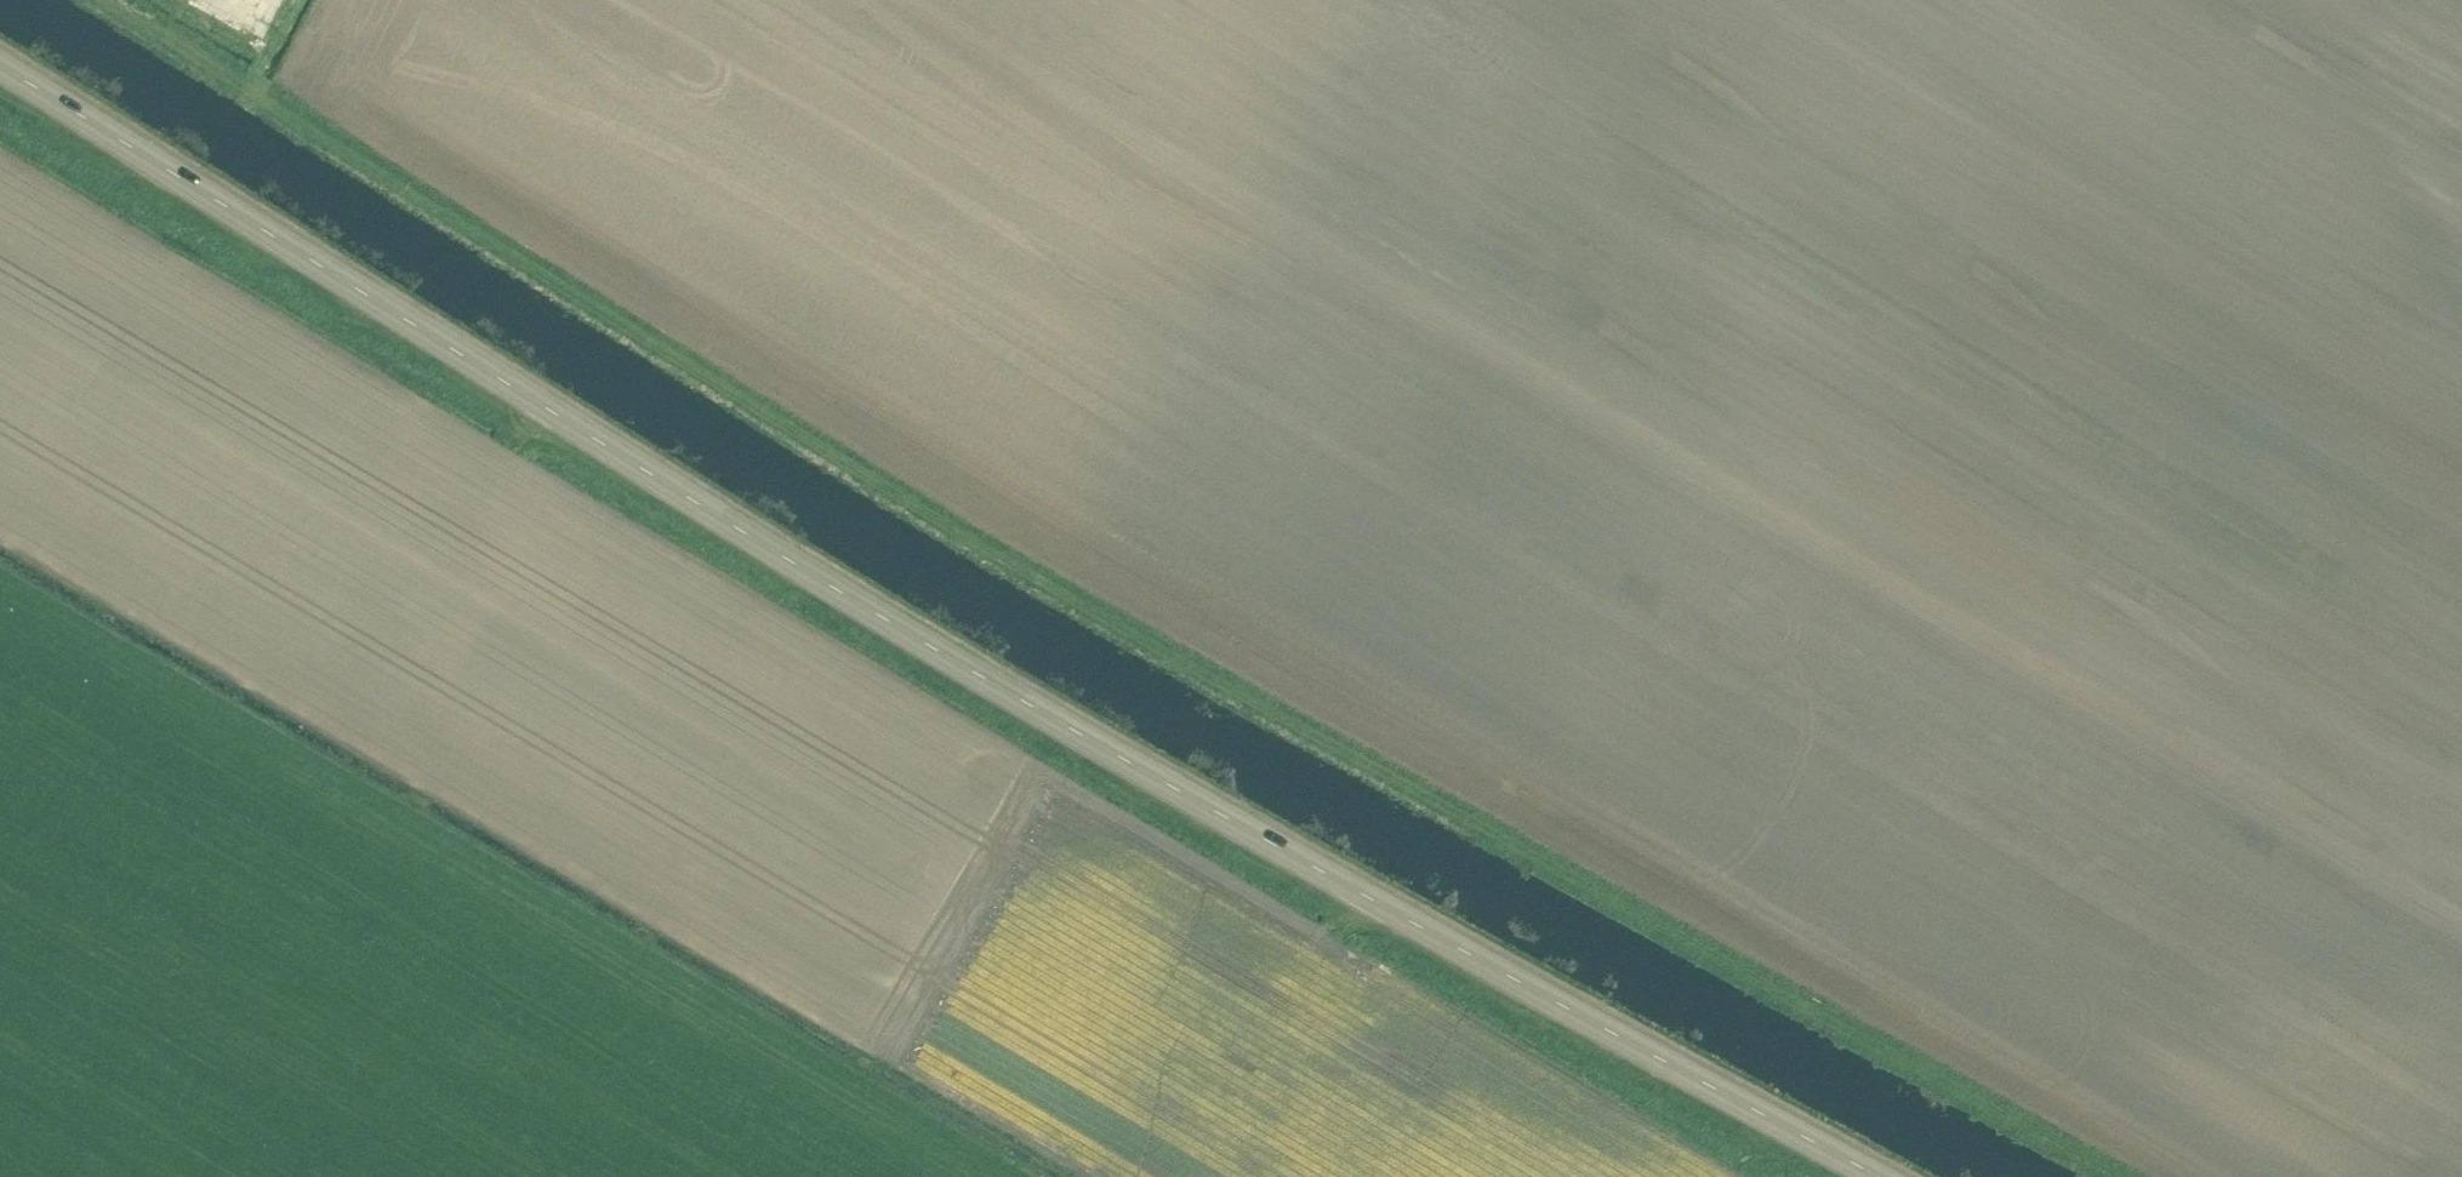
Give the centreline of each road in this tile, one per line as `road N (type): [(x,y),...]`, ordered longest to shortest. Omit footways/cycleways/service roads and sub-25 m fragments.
road 1 (secondary): [(1873,1176),(937,656),(0,65)]

